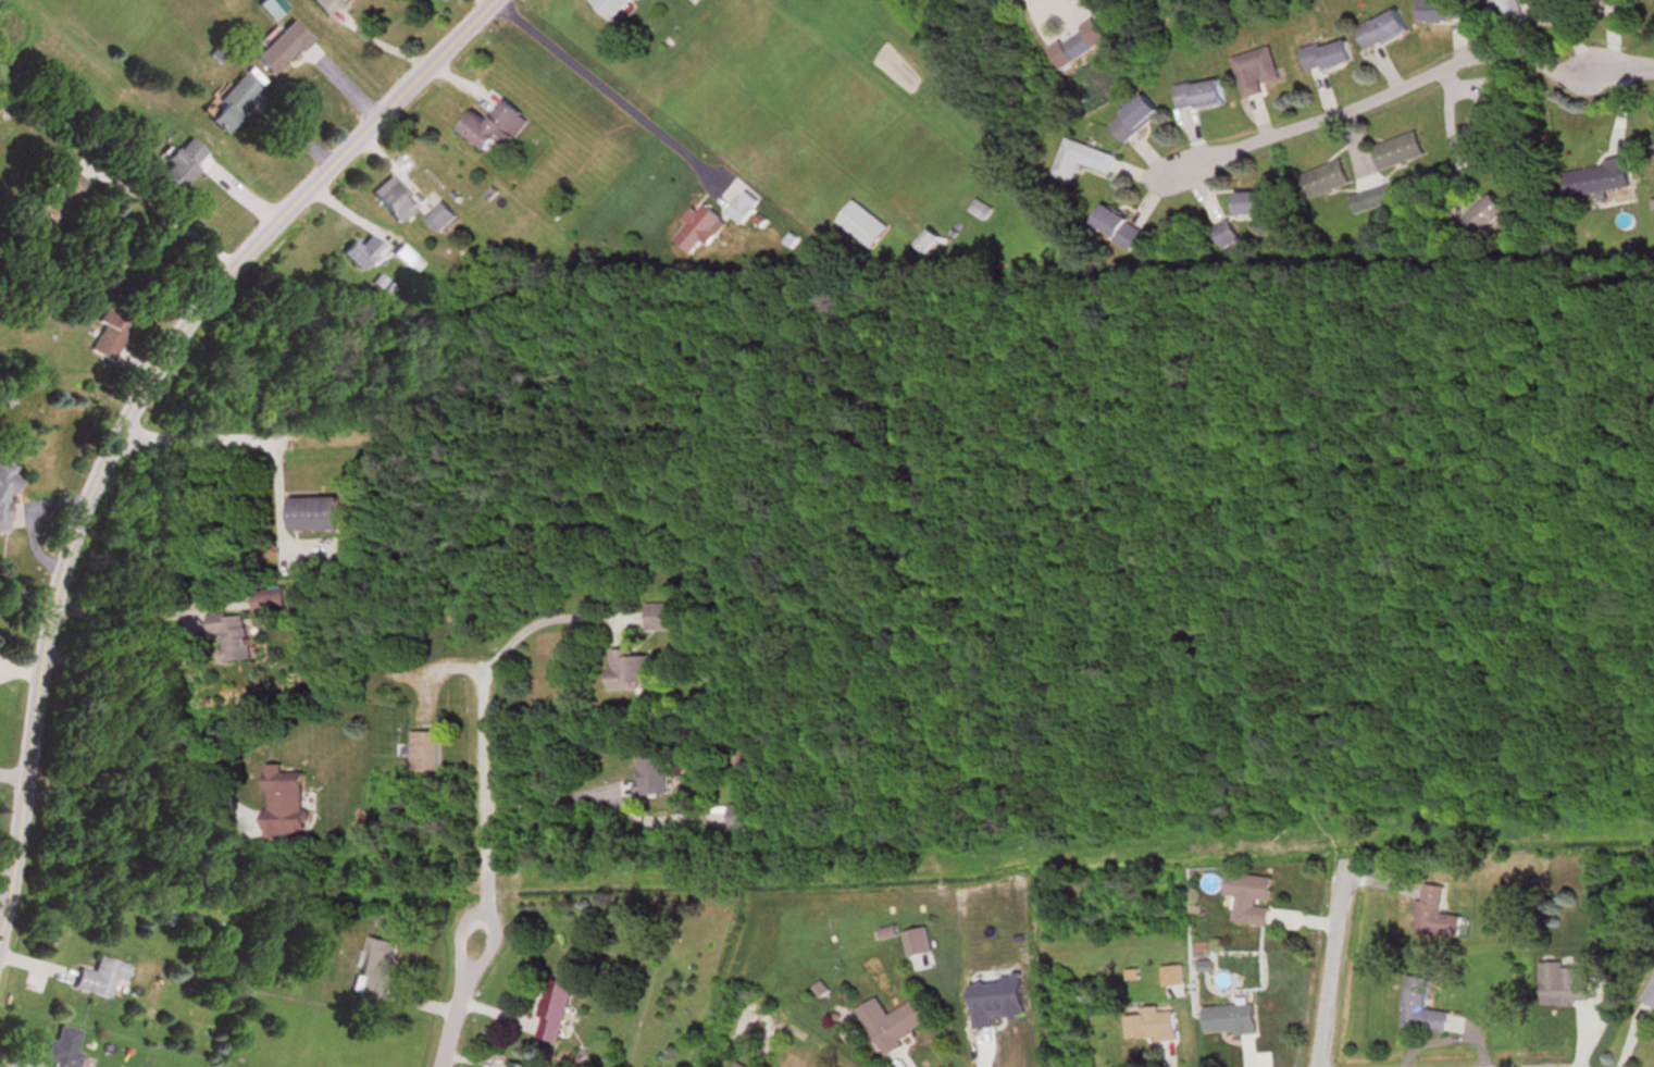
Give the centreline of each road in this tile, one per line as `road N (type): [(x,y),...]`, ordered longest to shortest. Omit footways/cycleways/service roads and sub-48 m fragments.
road 1 (residential): [(492,0),(271,223),(139,389),(69,525),(55,568),(0,921)]
road 2 (residential): [(1141,187),(1463,59),(1653,65)]
road 3 (residential): [(1307,1066),(1335,869)]

